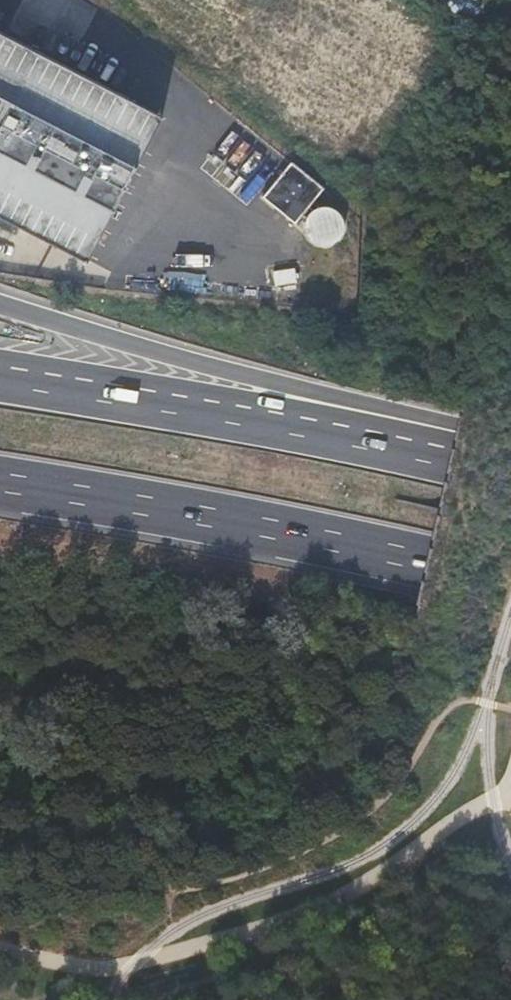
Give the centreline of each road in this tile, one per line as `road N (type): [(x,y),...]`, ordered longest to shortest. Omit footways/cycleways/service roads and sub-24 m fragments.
road 1 (motorway): [(505,473),(493,438),(172,360),(0,307)]
road 2 (motorway): [(0,483),(433,557),(510,578)]
road 3 (motorway): [(505,473),(457,457),(0,378)]

